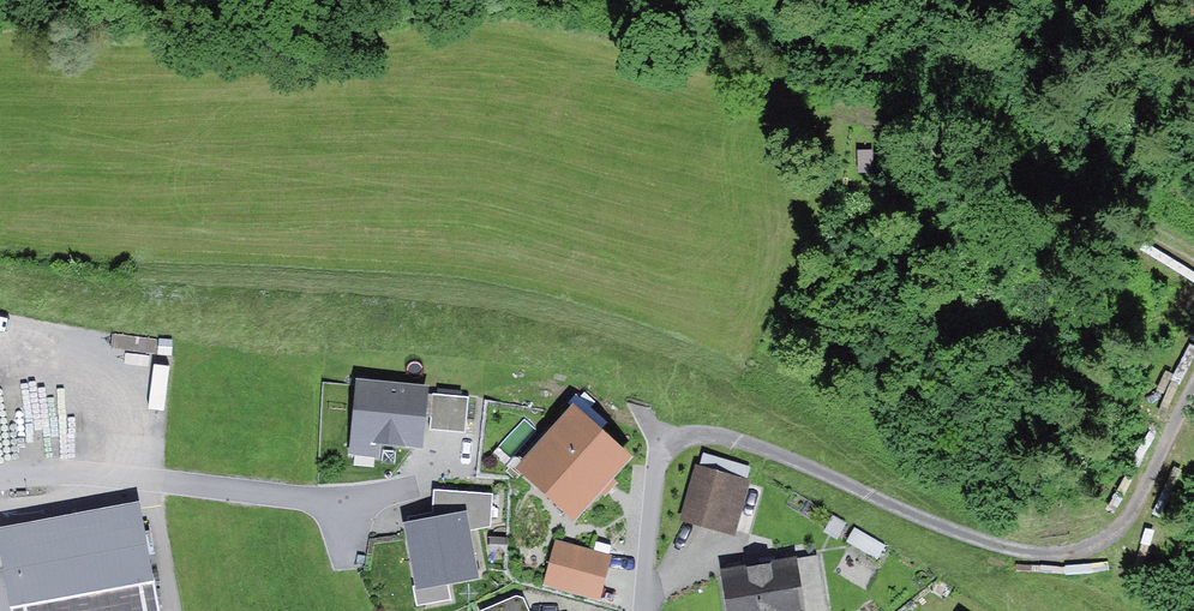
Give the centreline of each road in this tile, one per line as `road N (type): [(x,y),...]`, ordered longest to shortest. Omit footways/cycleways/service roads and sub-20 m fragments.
road 1 (track): [(691,434),(732,440),(990,544),(1044,556),(1083,552),(1109,536),(1193,380)]
road 2 (unclassified): [(0,475),(67,472),(353,505)]
road 3 (residential): [(641,610),(657,463),(669,440),(691,434)]

